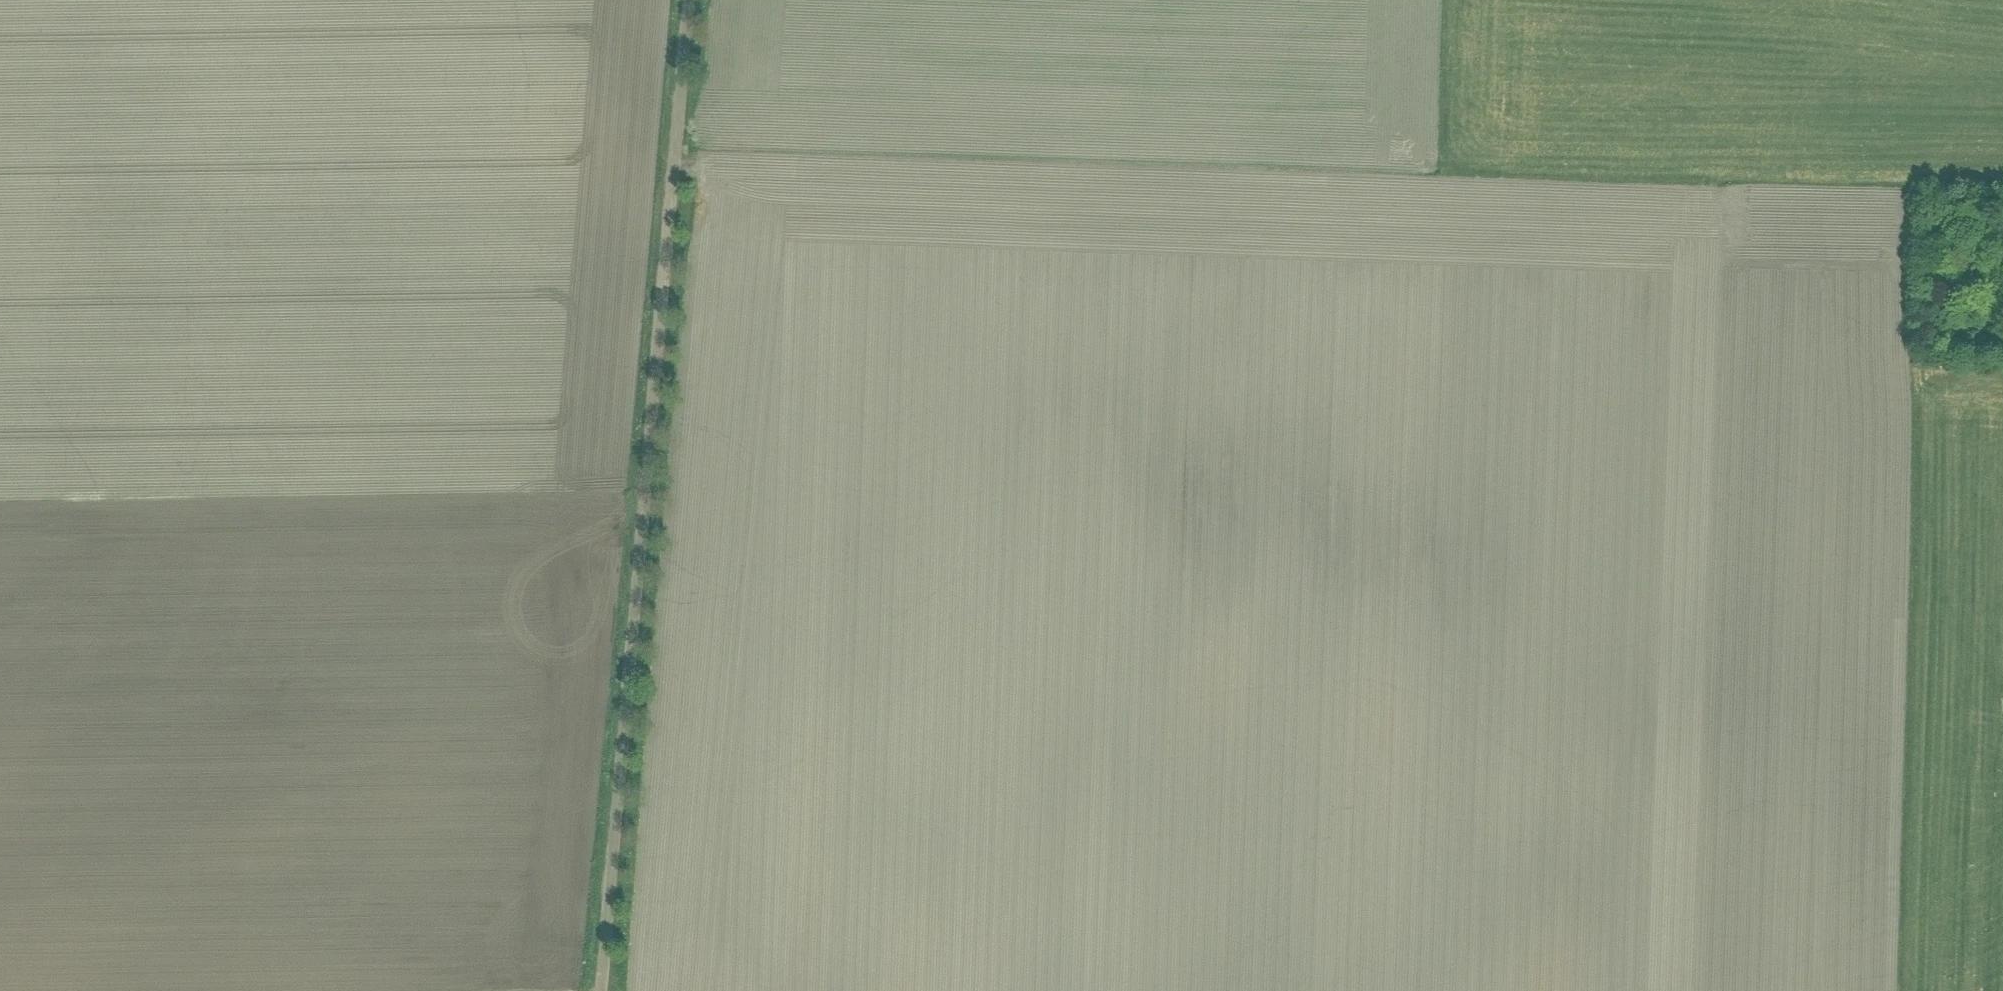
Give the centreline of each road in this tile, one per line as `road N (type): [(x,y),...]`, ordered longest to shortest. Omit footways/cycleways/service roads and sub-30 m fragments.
road 1 (unclassified): [(601,990),(690,0)]

